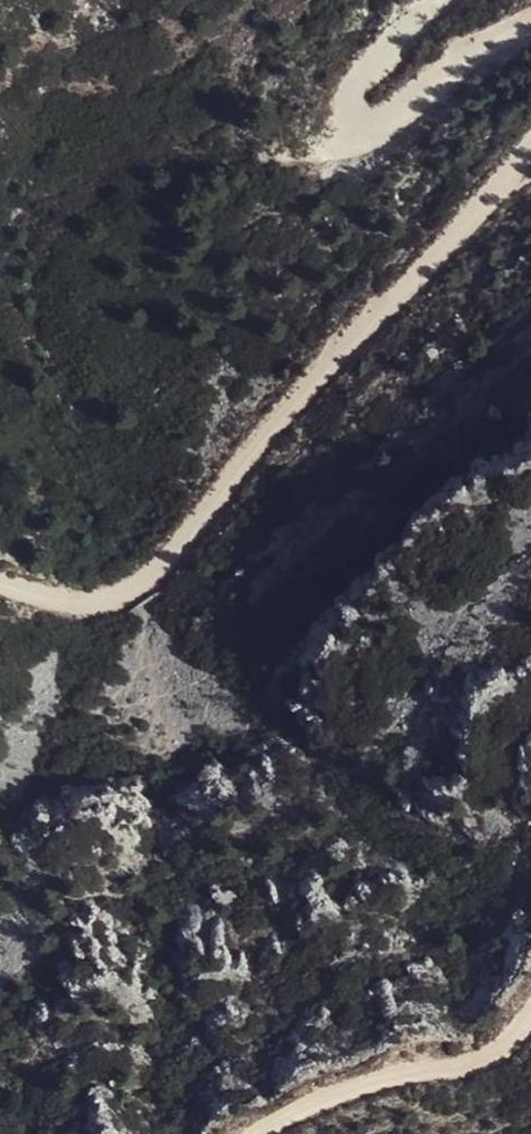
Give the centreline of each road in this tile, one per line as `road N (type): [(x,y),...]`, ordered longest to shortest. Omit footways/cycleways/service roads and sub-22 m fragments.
road 1 (track): [(0,588),(70,609),(99,609),(173,558),(530,158)]
road 2 (track): [(530,41),(462,72),(387,129),(356,135),(345,110),(350,96),(458,0)]
road 3 (track): [(530,1016),(495,1055),(378,1078),(255,1133)]

